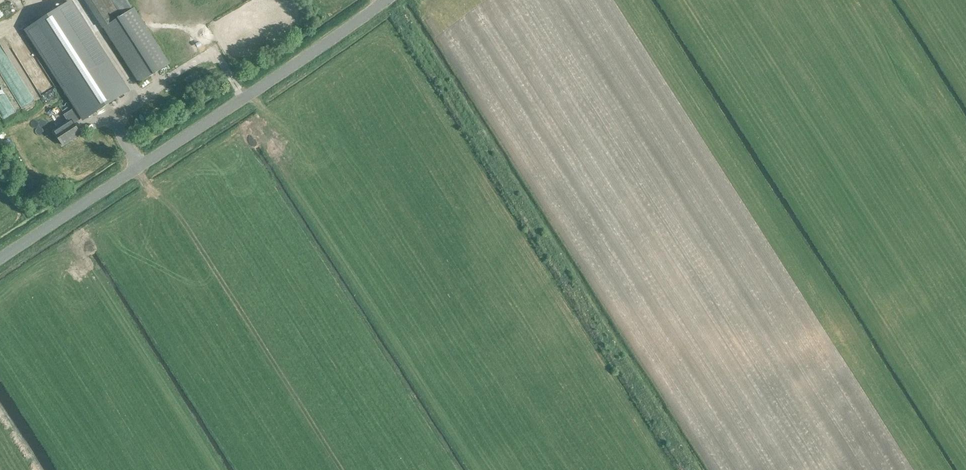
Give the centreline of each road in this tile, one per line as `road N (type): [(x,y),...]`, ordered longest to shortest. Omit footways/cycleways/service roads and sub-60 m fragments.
road 1 (tertiary): [(0,259),(386,0)]

